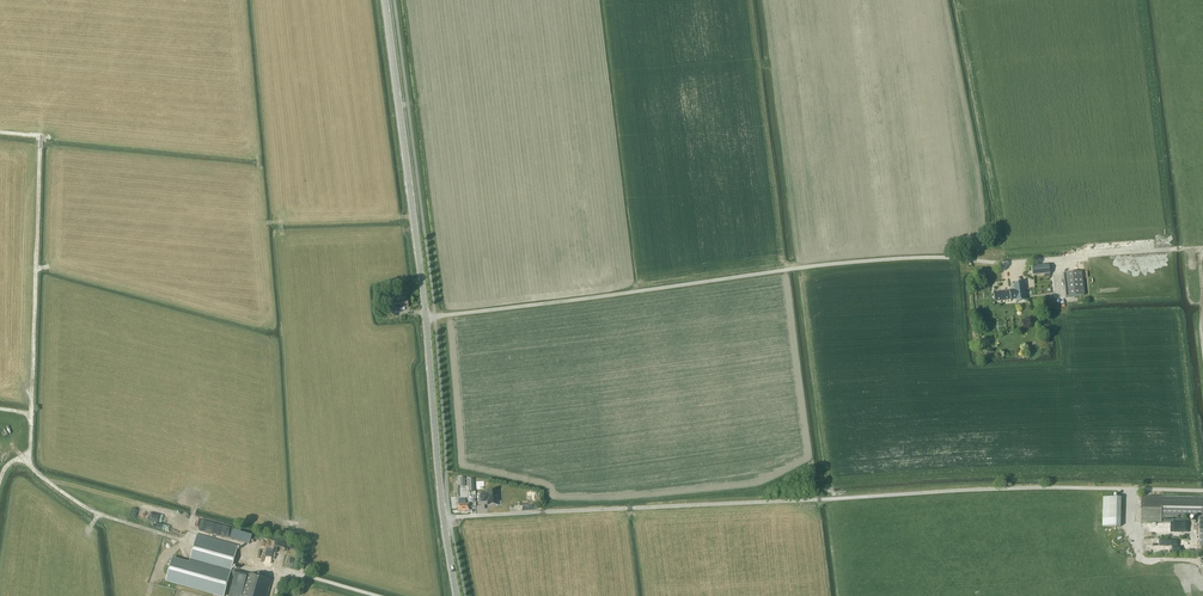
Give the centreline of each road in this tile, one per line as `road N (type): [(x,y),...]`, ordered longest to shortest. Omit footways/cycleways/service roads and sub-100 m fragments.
road 1 (unclassified): [(442,519),(976,490),(1132,489)]
road 2 (unclassified): [(442,519),(385,0)]
road 3 (track): [(1202,247),(1062,258)]

